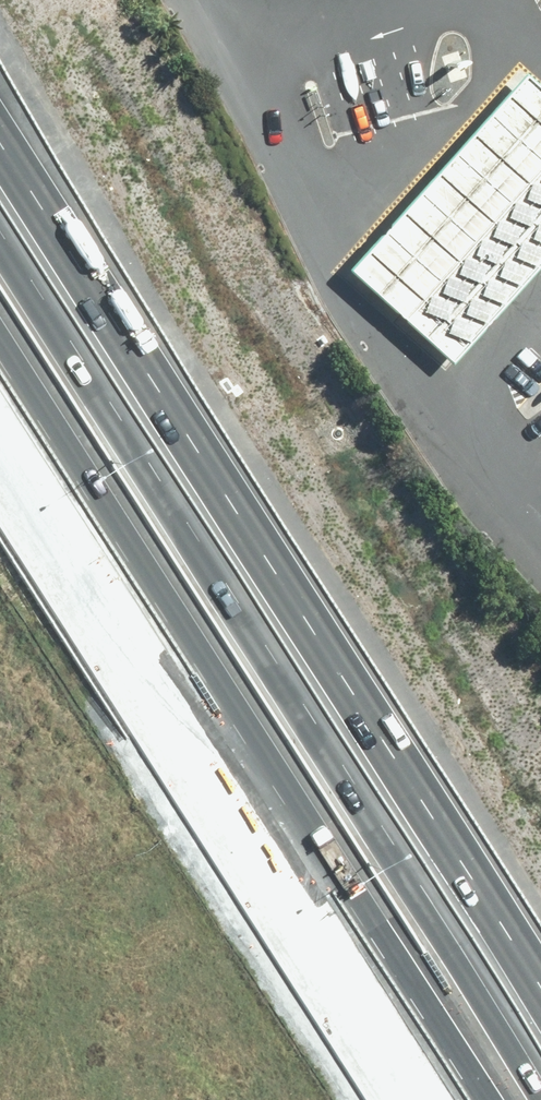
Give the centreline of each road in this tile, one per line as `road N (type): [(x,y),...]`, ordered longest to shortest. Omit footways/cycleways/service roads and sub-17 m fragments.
road 1 (motorway): [(0,156),(540,1002)]
road 2 (motorway): [(495,1099),(0,328)]

